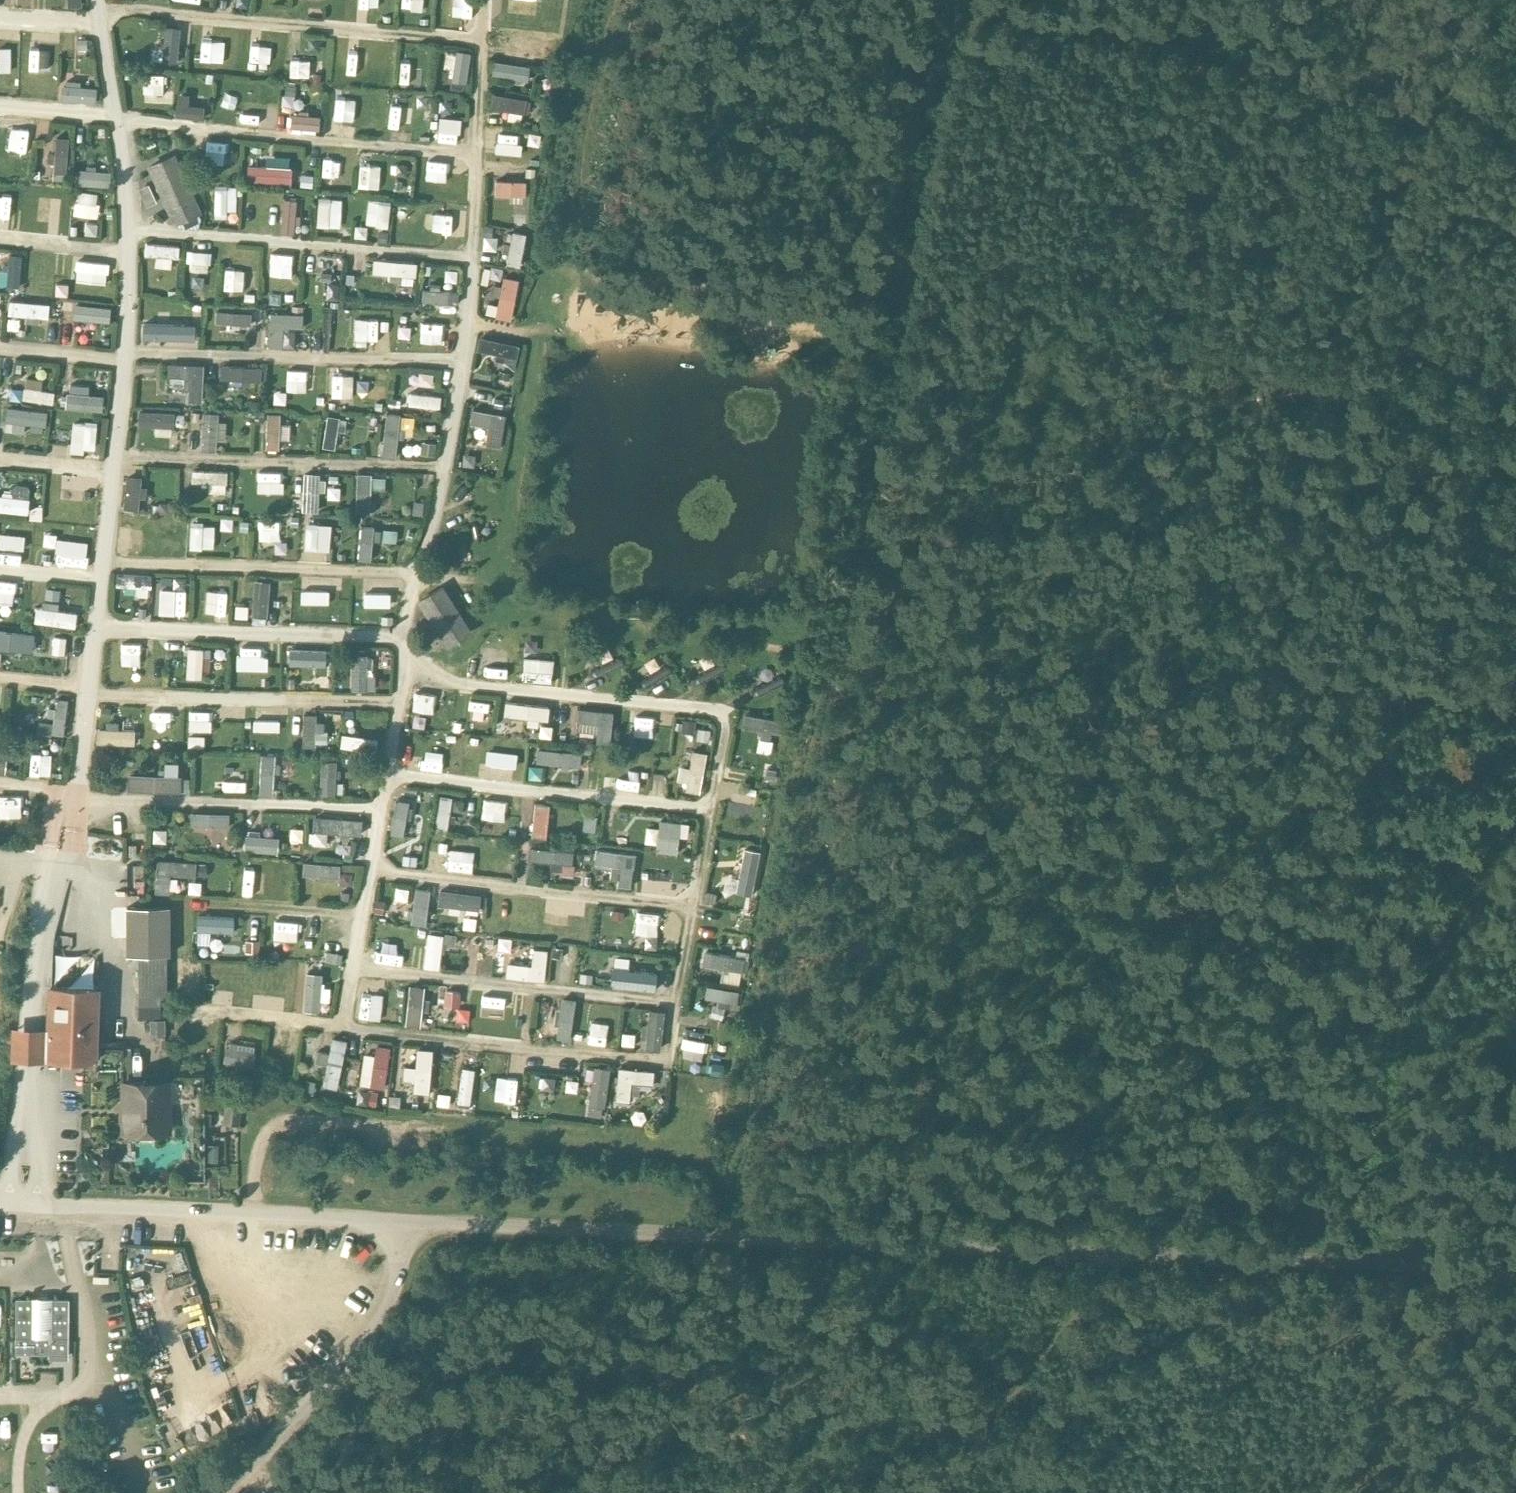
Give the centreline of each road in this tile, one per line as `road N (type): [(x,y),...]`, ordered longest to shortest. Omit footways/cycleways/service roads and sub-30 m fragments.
road 1 (unclassified): [(405,1221),(1515,1269)]
road 2 (unclassified): [(0,1201),(405,1221)]
road 3 (unclassified): [(405,1221),(394,1292),(361,1349),(220,1492)]
road 4 (track): [(1119,1254),(1062,1339),(932,1492)]

